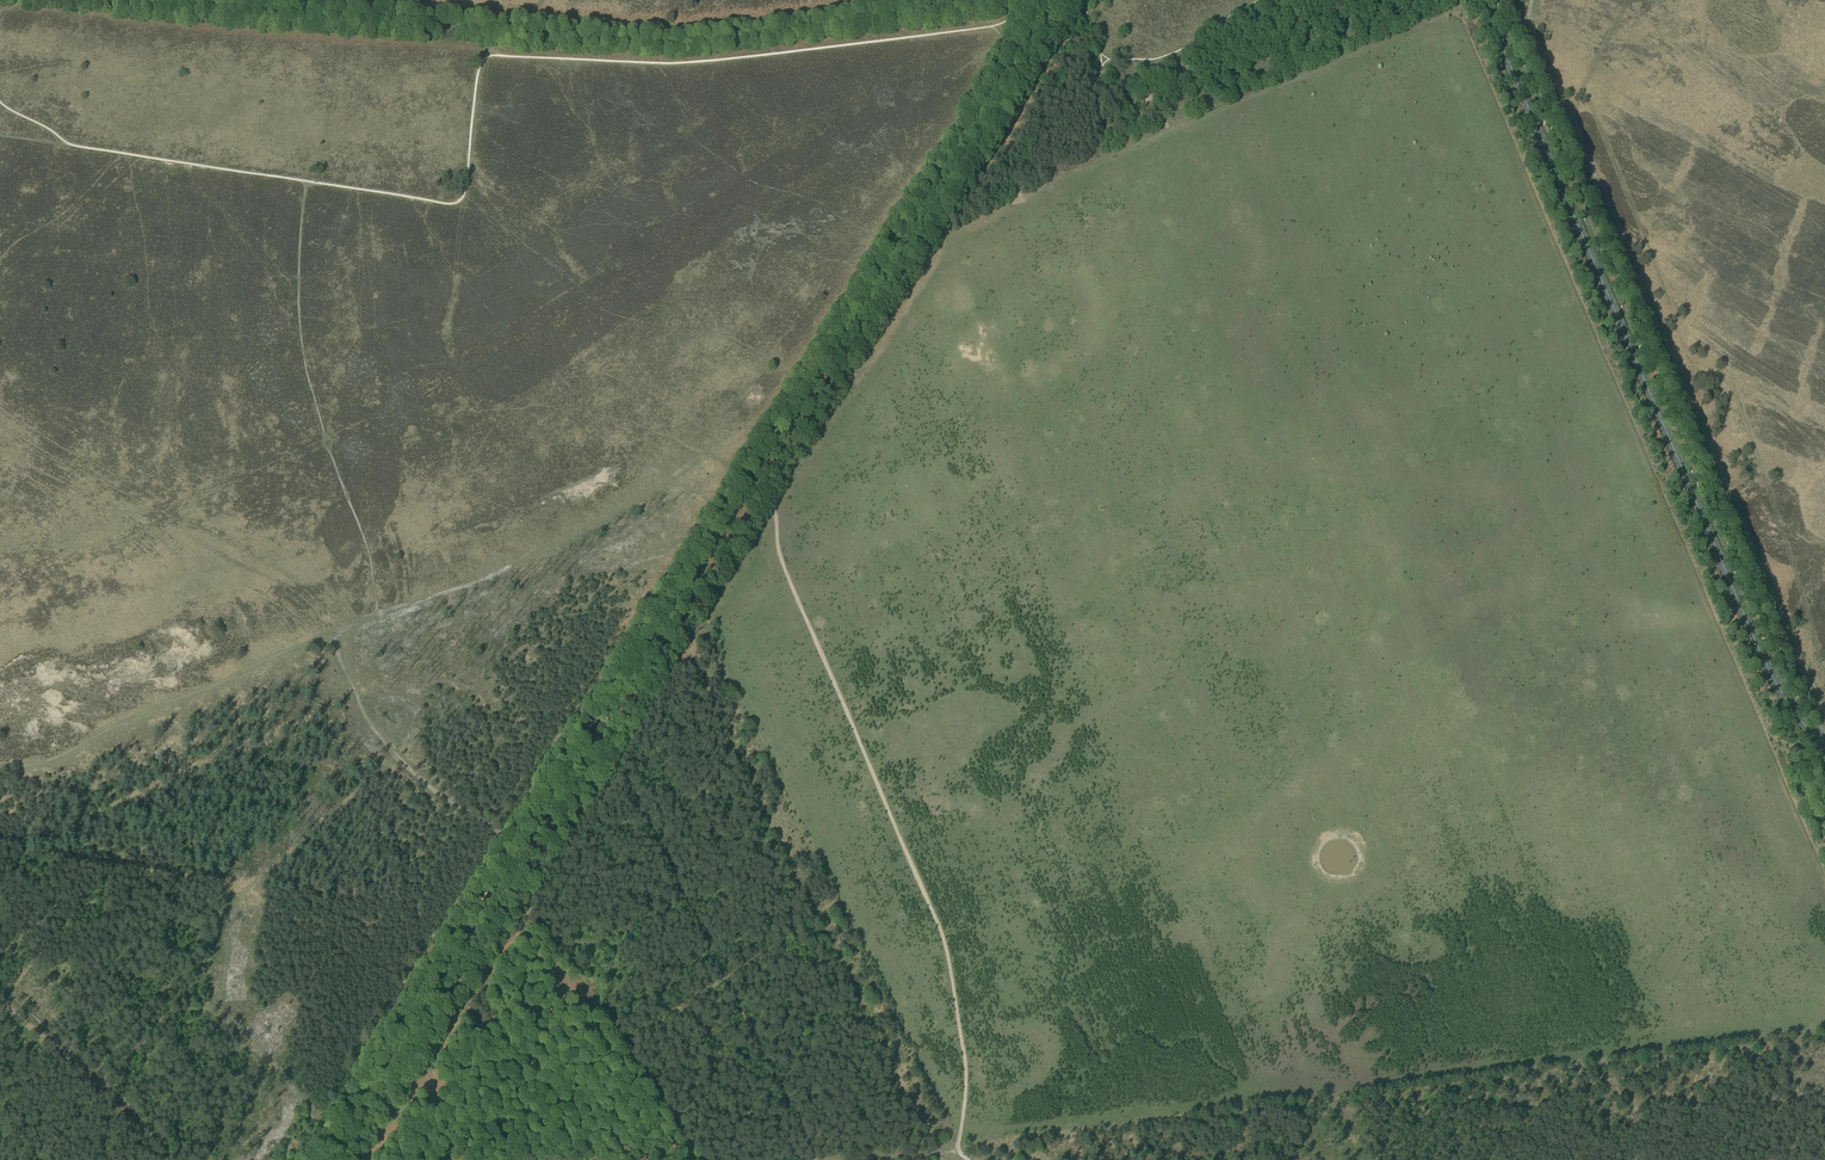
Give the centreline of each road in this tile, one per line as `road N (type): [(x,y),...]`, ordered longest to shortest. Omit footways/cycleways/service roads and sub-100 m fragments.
road 1 (primary): [(1824,748),(1759,649),(1482,0)]
road 2 (track): [(1824,711),(1532,21),(1535,0)]
road 3 (track): [(752,487),(775,518),(782,561),(943,938),(965,1060),(957,1146),(968,1159)]
road 4 (track): [(496,32),(688,44),(1022,0)]
road 5 (track): [(525,849),(752,487)]
road 6 (track): [(752,487),(947,174)]
road 7 (track): [(333,1159),(525,849)]
road 8 (track): [(0,770),(59,757),(328,634)]
road 9 (track): [(493,882),(562,944),(697,1159)]
road 10 (track): [(67,0),(320,19)]
road 11 (track): [(243,893),(396,755)]
road 12 (track): [(947,174),(1053,0)]
road 13 (track): [(320,19),(496,32)]

